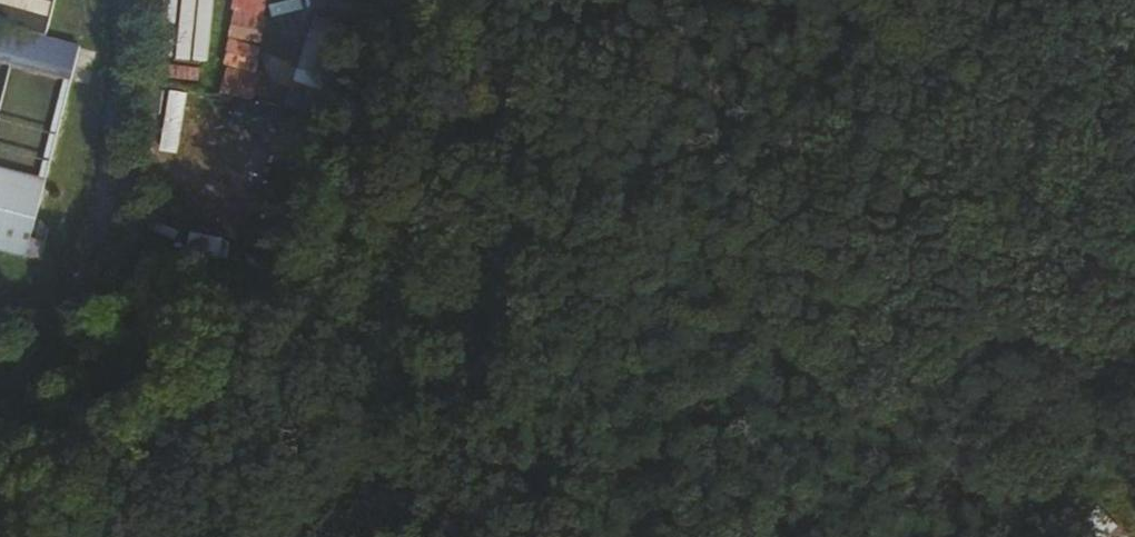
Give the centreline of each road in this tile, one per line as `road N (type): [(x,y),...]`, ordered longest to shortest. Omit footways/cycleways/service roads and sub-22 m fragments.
road 1 (track): [(624,0),(428,536)]
road 2 (track): [(935,536),(1069,84),(1109,0)]

